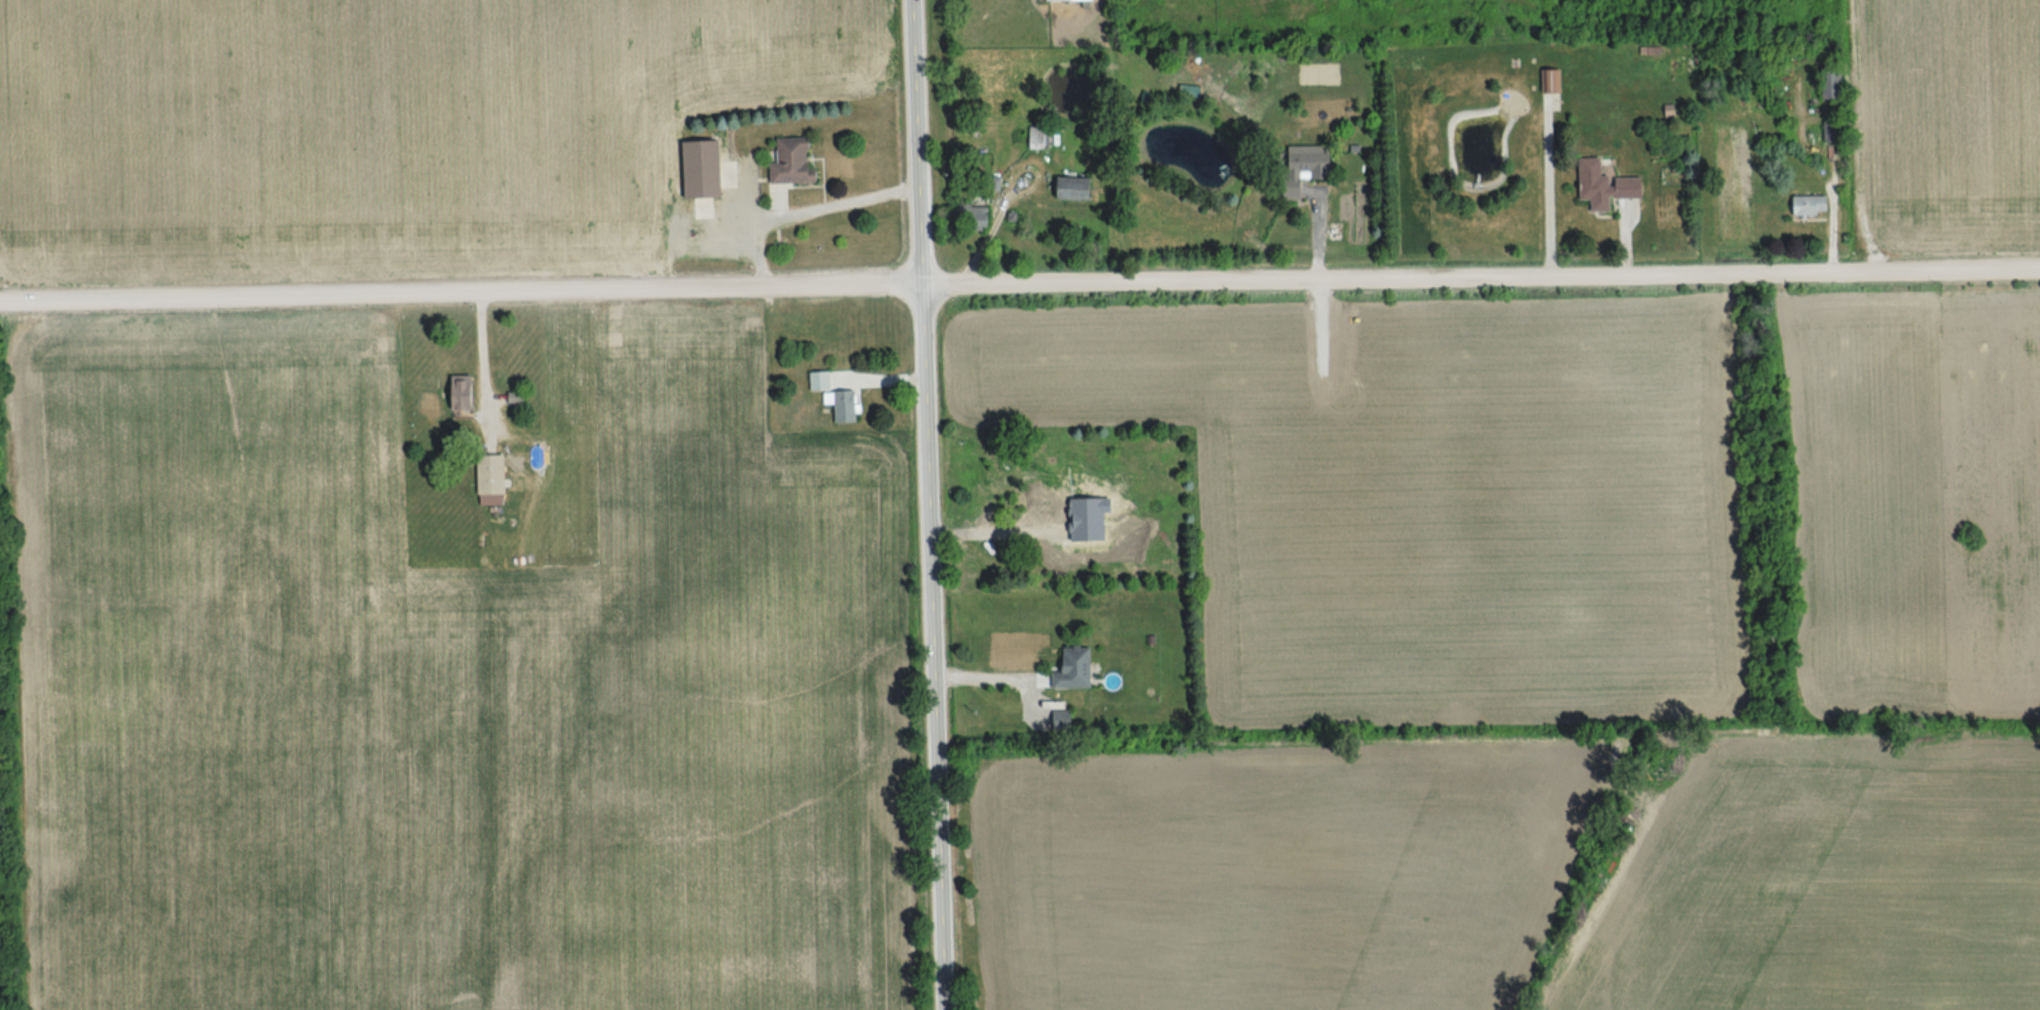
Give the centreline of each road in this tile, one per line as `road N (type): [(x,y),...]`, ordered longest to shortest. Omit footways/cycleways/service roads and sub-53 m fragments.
road 1 (residential): [(0,302),(2039,269)]
road 2 (residential): [(910,0),(936,531),(931,681),(941,1009)]

